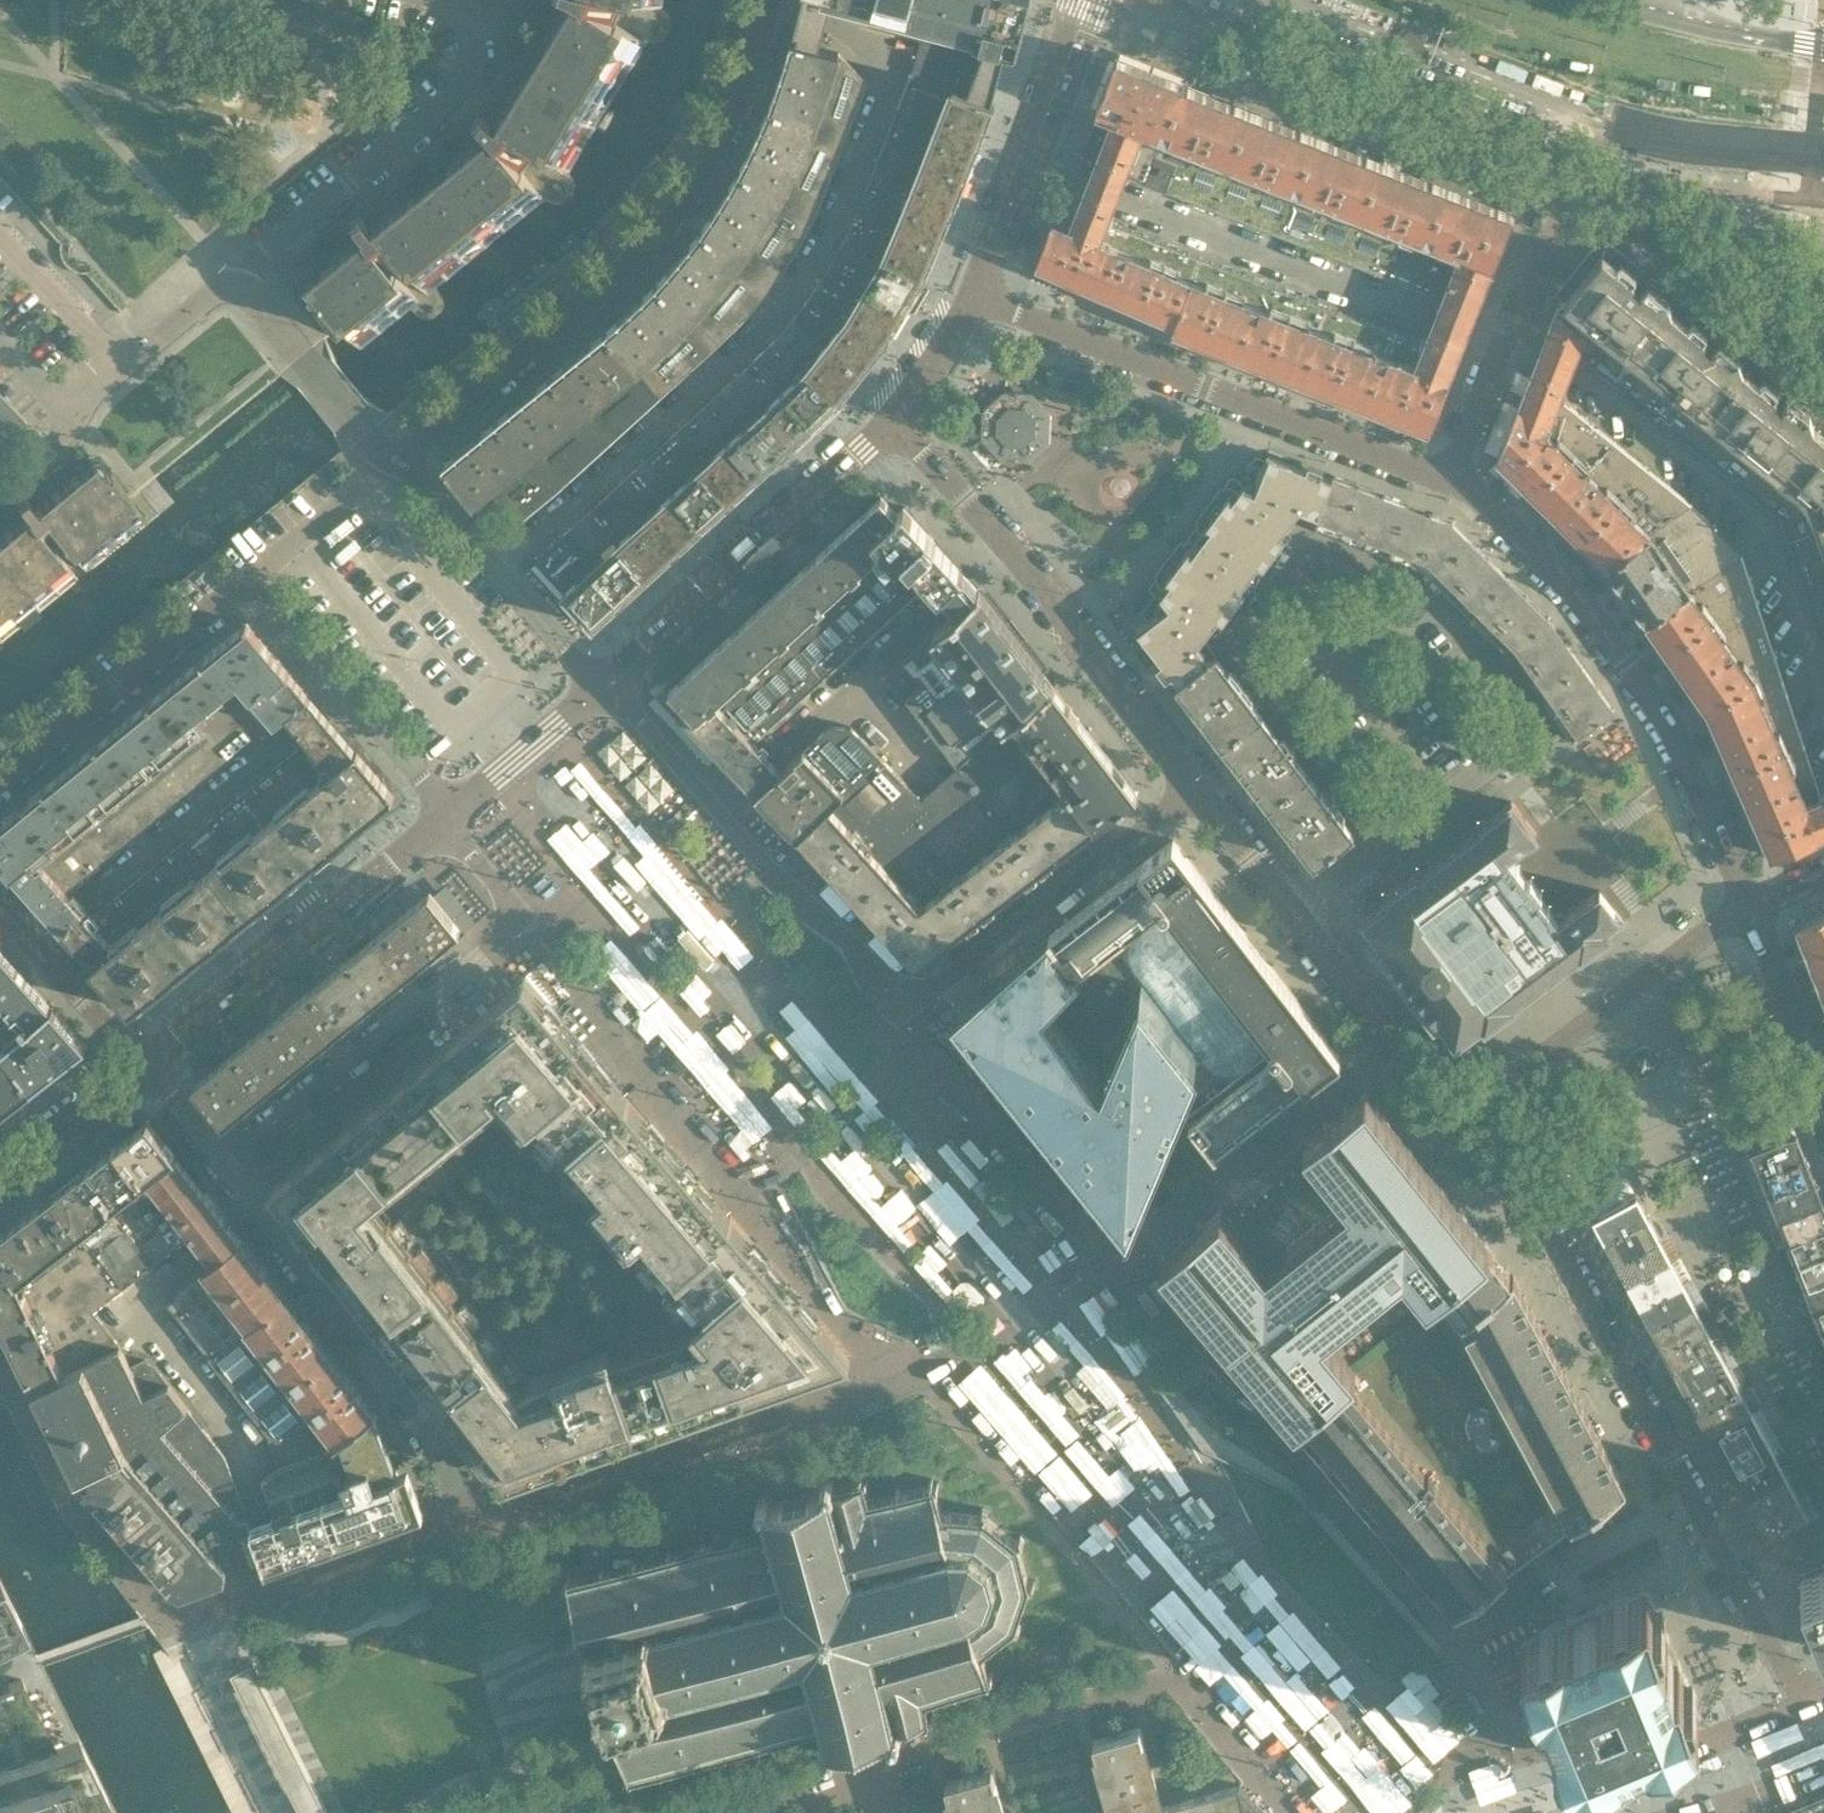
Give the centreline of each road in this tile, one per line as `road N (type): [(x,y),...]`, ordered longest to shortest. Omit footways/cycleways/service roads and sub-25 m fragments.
road 1 (residential): [(603,683),(804,909),(913,999),(1198,783)]
road 2 (residential): [(1536,726),(1487,660),(1395,576),(1306,546),(1236,637),(1398,837)]
road 3 (residential): [(0,788),(224,599),(257,586),(416,773),(443,817)]
road 4 (residential): [(399,458),(621,274),(666,227),(721,142),(768,0)]
road 5 (secondary): [(1306,0),(1601,124),(1680,143),(1823,153)]
road 6 (residential): [(1751,907),(1658,708),(1570,587),(1451,476)]
road 7 (residential): [(1501,347),(1568,374),(1762,530),(1823,719)]
road 8 (residential): [(443,817),(523,920),(226,1162)]
road 9 (residential): [(1026,161),(1501,347)]
road 10 (residential): [(1451,476),(974,299)]
road 11 (residential): [(1692,1501),(1562,1255),(1447,1108)]
road 12 (residential): [(237,289),(237,276),(463,86),(474,37),(446,0)]
road 13 (residential): [(266,1209),(139,1309),(229,1425),(260,1511)]
road 14 (residential): [(893,420),(603,683)]
road 15 (residential): [(443,817),(144,1060)]
road 16 (residential): [(1447,1108),(1751,907)]
road 17 (residential): [(458,1473),(416,1403),(266,1209)]
road 18 (residential): [(1198,783),(1005,536)]
road 19 (residential): [(0,1355),(70,1490),(156,1602),(172,1610)]
road 20 (residential): [(603,683),(399,458)]
road 21 (residential): [(1394,1044),(1199,1203)]
road 22 (residential): [(399,458),(379,449),(237,289)]
road 23 (residential): [(1802,1702),(1692,1501)]
road 24 (residential): [(1005,536),(843,685)]
road 25 (residential): [(144,1060),(0,904)]
road 26 (residential): [(603,683),(443,817)]
road 27 (secondary): [(1823,48),(1624,0)]
road 28 (residential): [(1823,1097),(1751,907)]
road 29 (residential): [(144,1060),(0,1173)]
road 30 (residential): [(1398,837),(1536,726)]
road 31 (residential): [(120,362),(0,239)]
road 32 (residential): [(1084,0),(1026,161)]
road 33 (residential): [(1298,912),(1198,783)]
road 34 (residential): [(1394,1044),(1298,912)]
road 35 (residential): [(1005,536),(893,420)]
road 36 (residential): [(1692,1501),(1560,1571)]
road 37 (residential): [(1026,161),(974,299)]
road 38 (residential): [(974,299),(893,420)]
road 39 (residential): [(120,362),(212,295),(237,289)]
road 40 (residential): [(1451,476),(1501,347)]
road 41 (residential): [(226,1162),(144,1060)]
road 42 (residential): [(1298,912),(1398,837)]

